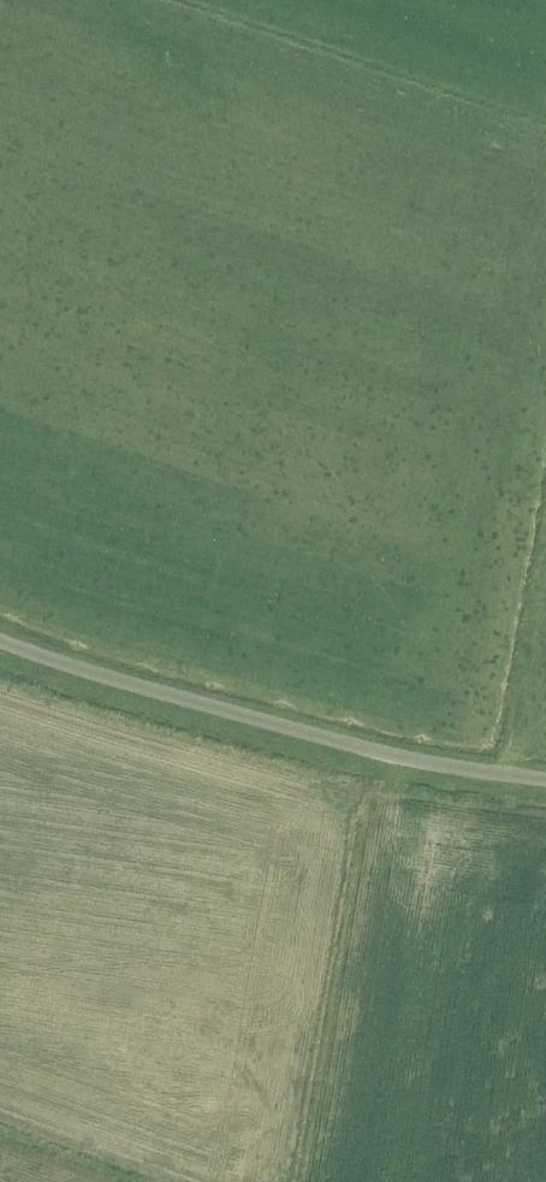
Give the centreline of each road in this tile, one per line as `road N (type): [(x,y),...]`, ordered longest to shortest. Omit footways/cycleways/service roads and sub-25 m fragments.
road 1 (unclassified): [(545,798),(430,777),(111,694),(0,650)]

